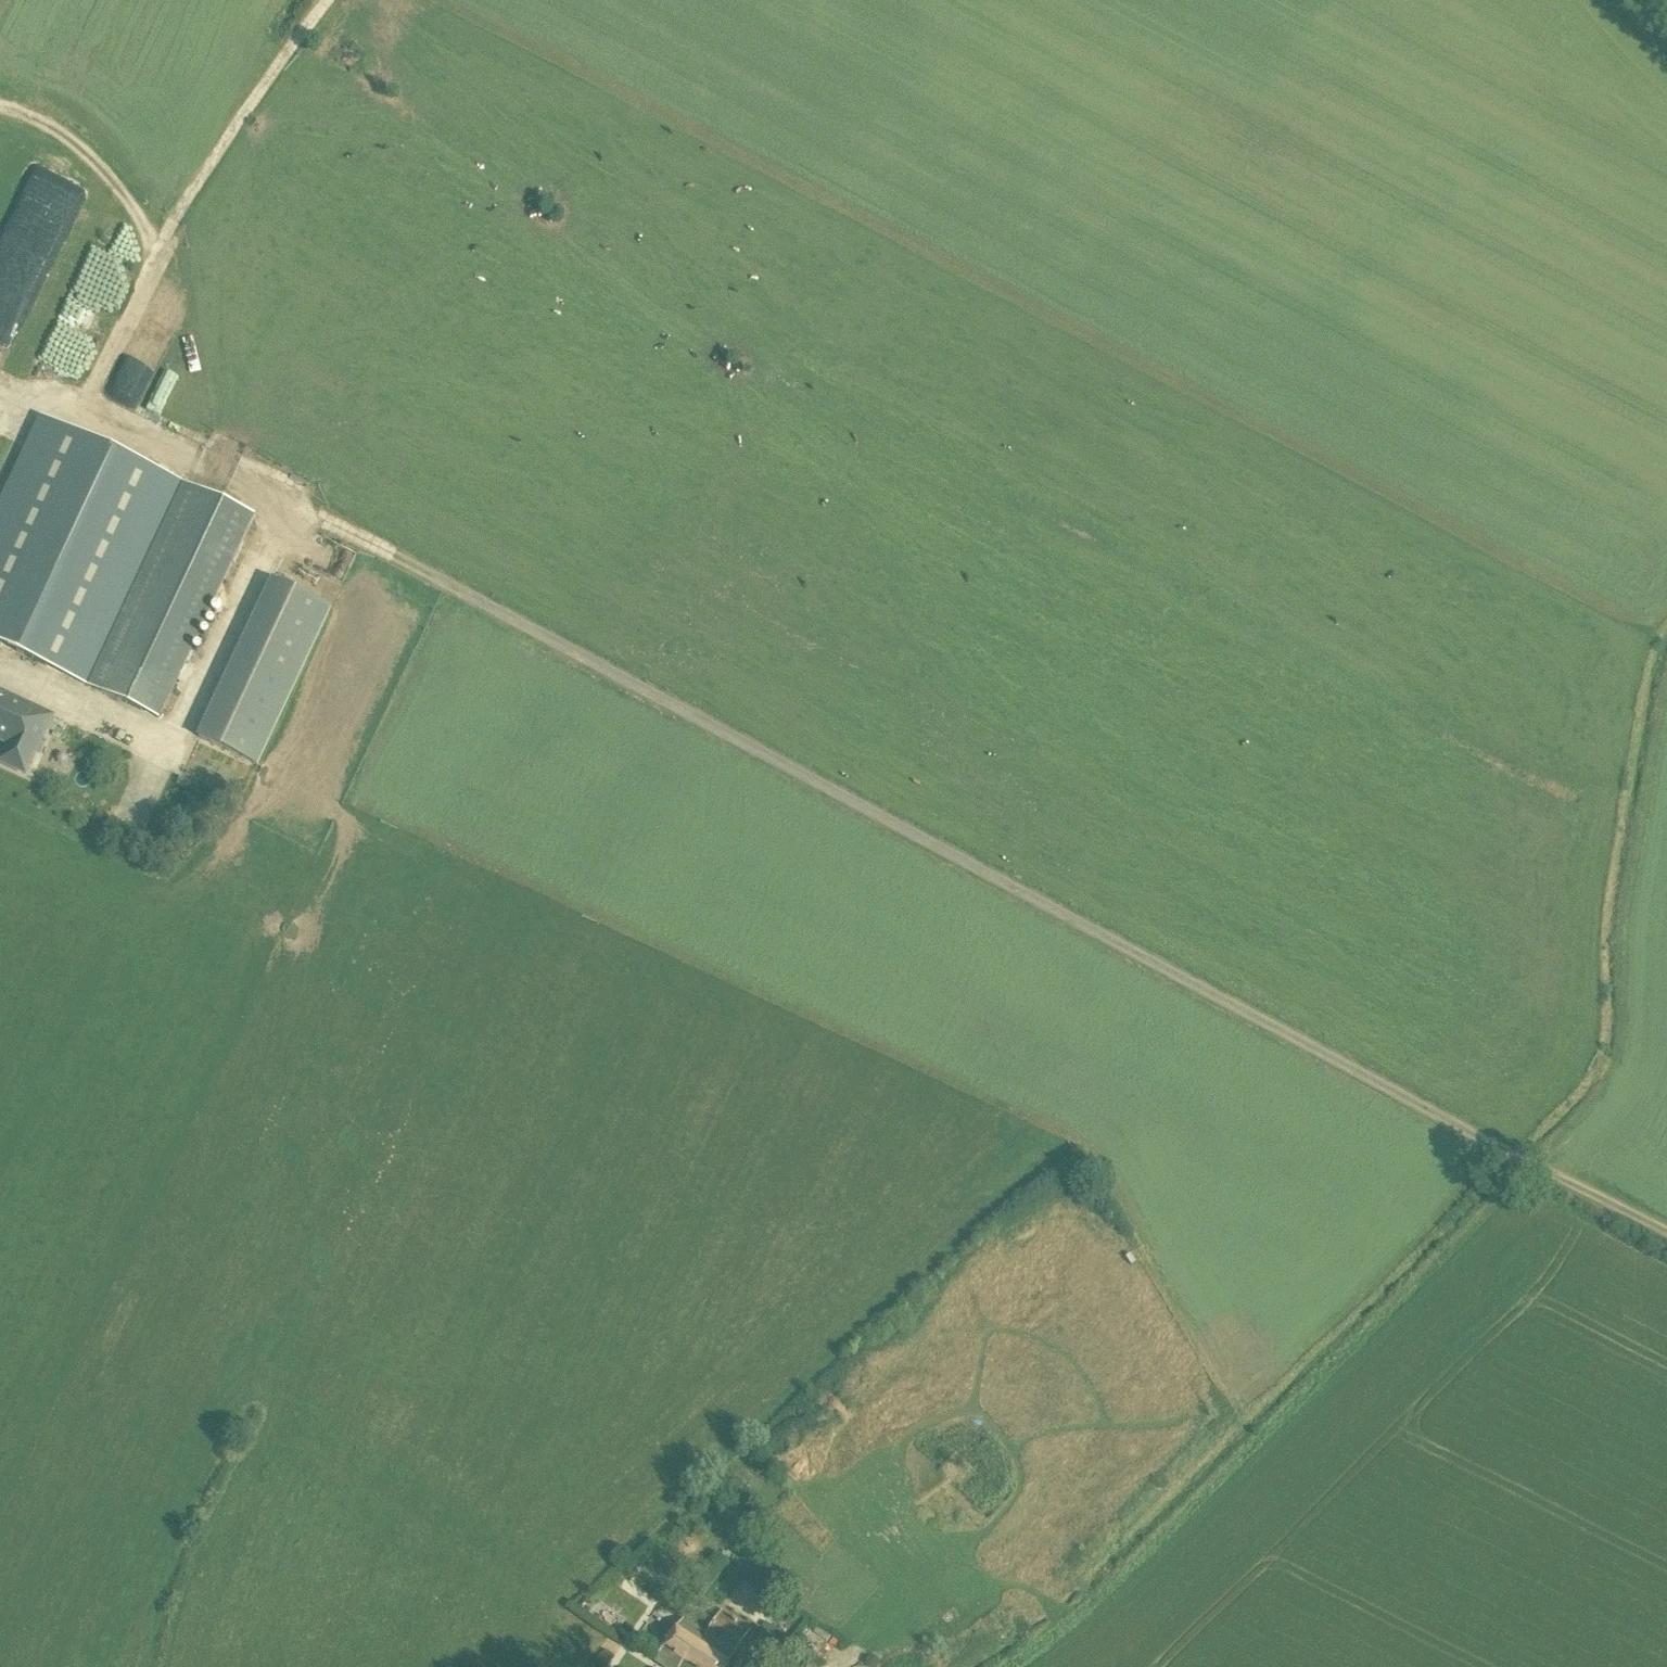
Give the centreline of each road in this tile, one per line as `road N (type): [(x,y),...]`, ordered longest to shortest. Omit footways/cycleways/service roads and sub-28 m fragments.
road 1 (track): [(200,469),(455,585),(1666,1236)]
road 2 (track): [(0,114),(71,141),(134,217),(151,272),(270,81),(331,0)]

